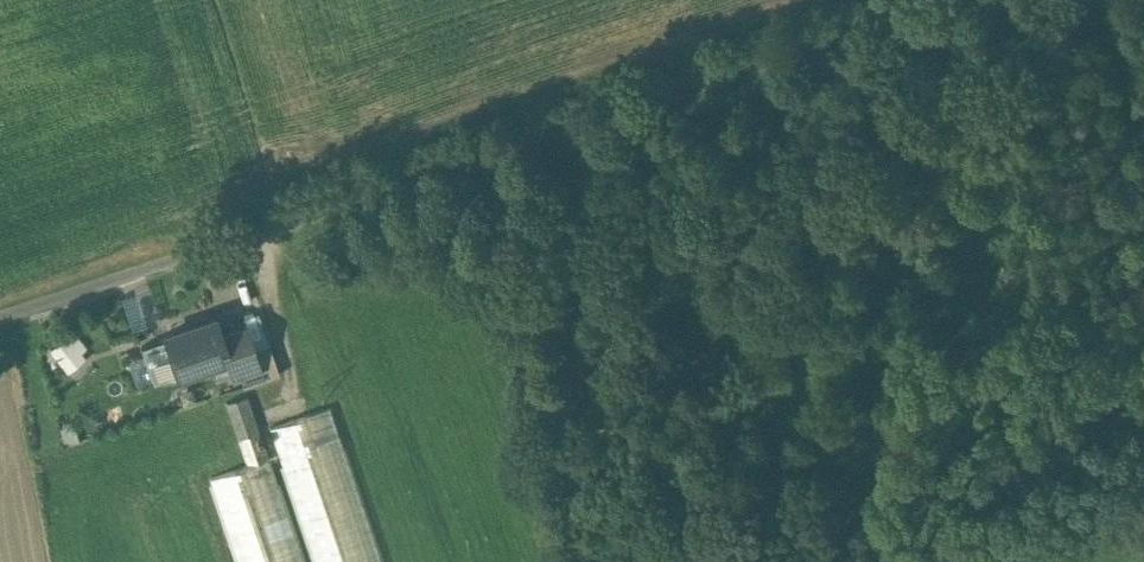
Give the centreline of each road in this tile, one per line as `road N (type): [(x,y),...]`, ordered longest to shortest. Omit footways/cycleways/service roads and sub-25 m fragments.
road 1 (track): [(961,0),(284,227)]
road 2 (unclassified): [(284,227),(0,321)]

